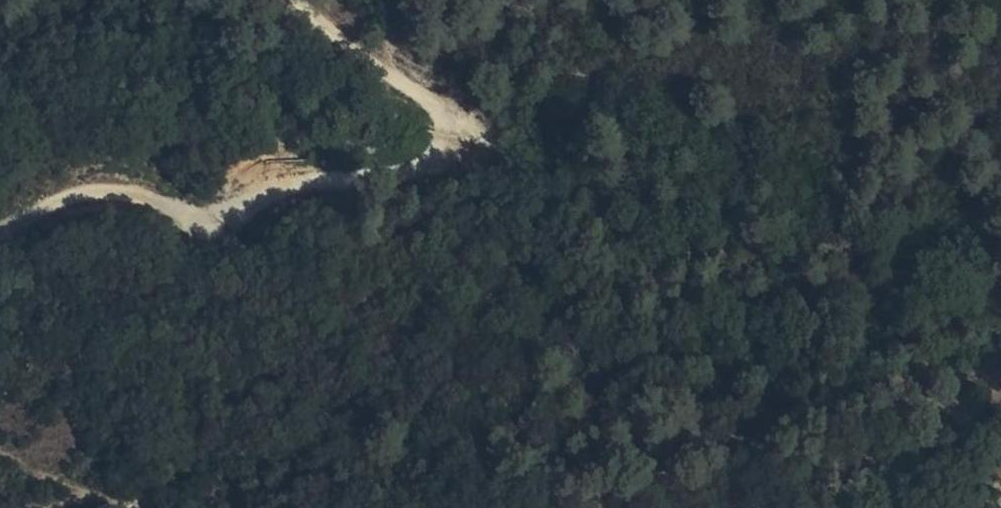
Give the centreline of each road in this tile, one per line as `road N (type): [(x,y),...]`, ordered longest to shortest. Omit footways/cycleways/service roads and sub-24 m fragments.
road 1 (track): [(0,203),(119,161),(188,188),(451,127),(461,90),(446,71),(329,0)]

